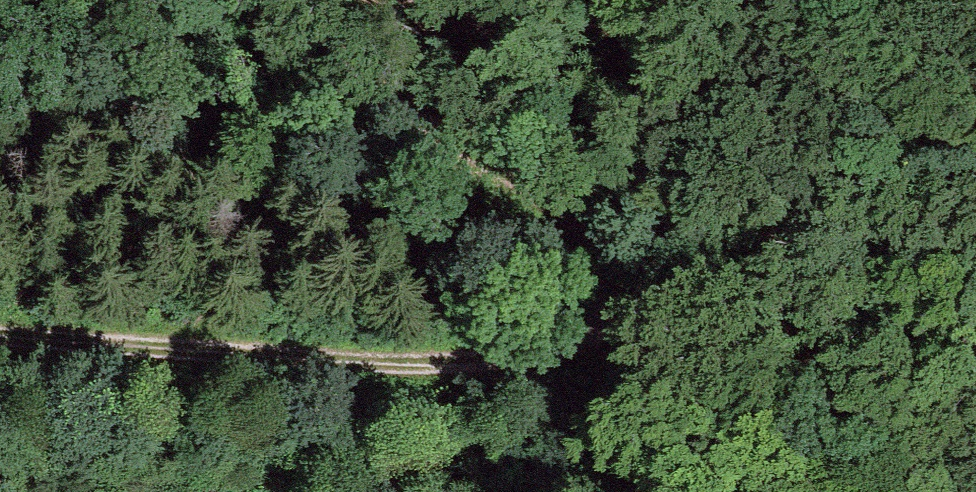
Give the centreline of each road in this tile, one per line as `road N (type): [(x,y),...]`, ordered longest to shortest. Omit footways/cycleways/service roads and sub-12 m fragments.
road 1 (track): [(591,321),(546,343),(441,361),(0,336)]
road 2 (track): [(591,321),(587,270),(551,214),(265,0)]
road 3 (track): [(975,344),(912,344),(702,312),(591,321)]

